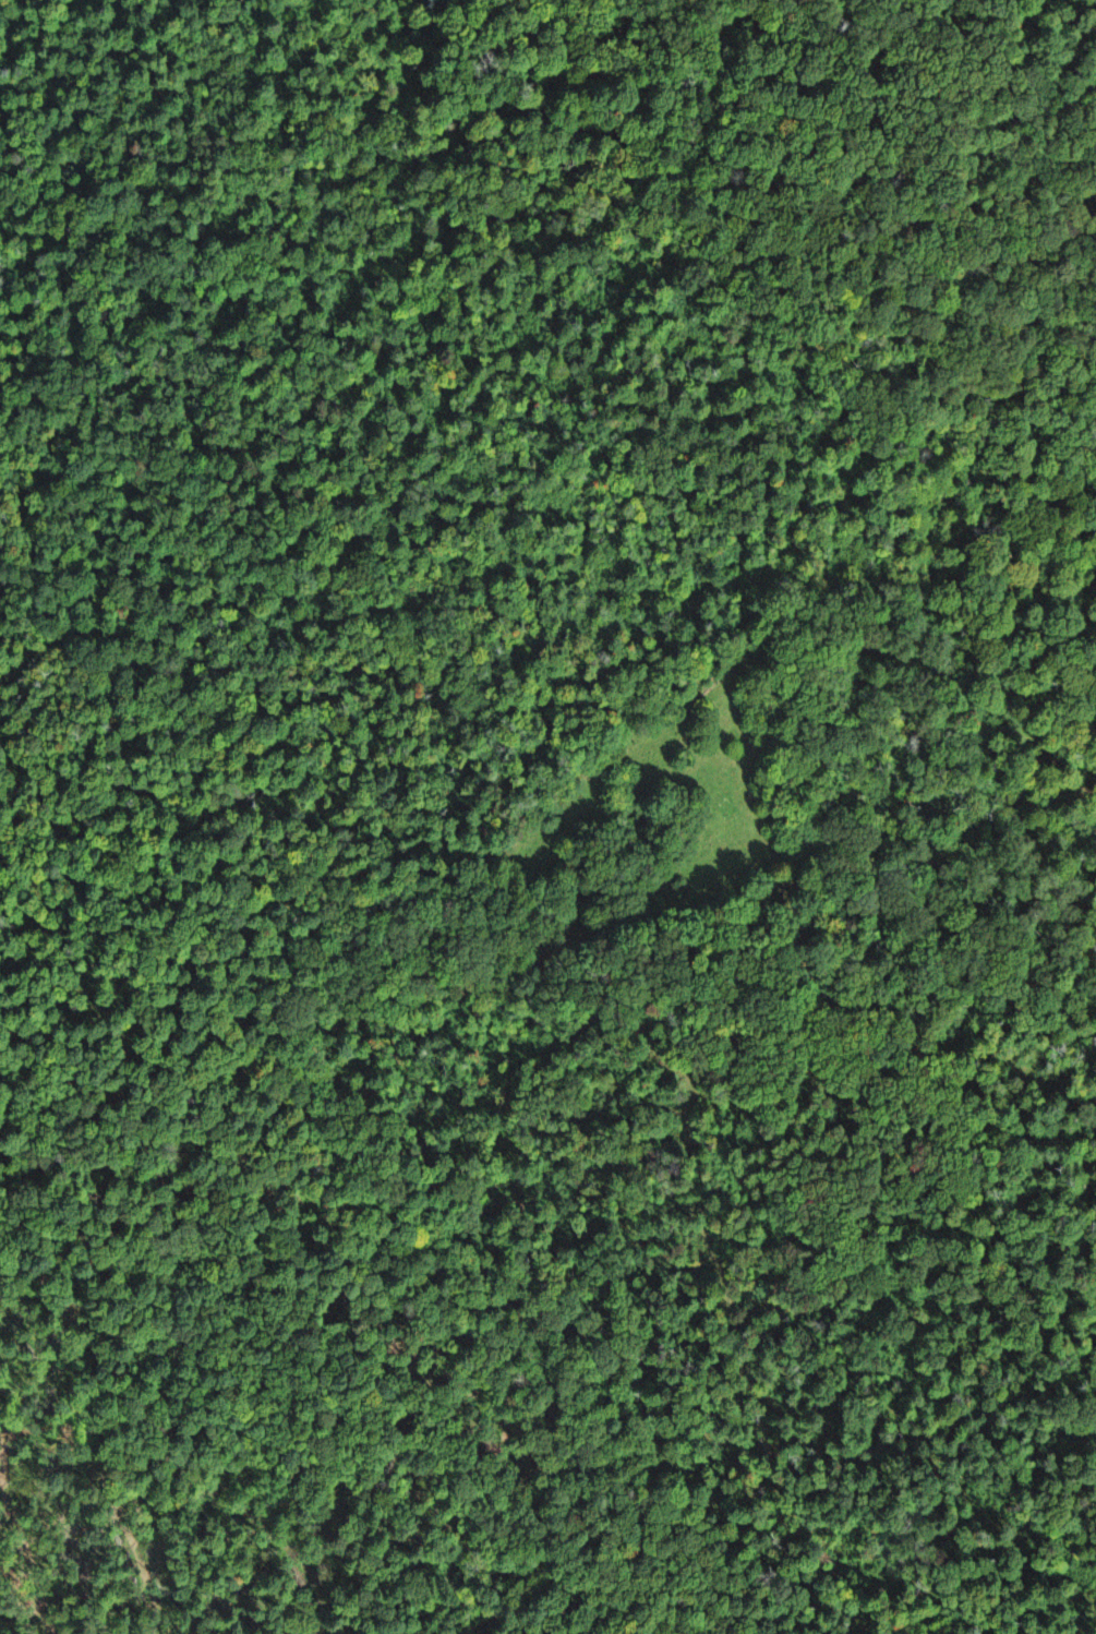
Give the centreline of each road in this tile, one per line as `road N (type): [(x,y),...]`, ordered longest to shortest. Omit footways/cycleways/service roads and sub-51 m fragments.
road 1 (track): [(685,852),(672,927),(670,1072),(686,1163),(754,1443),(847,1633)]

